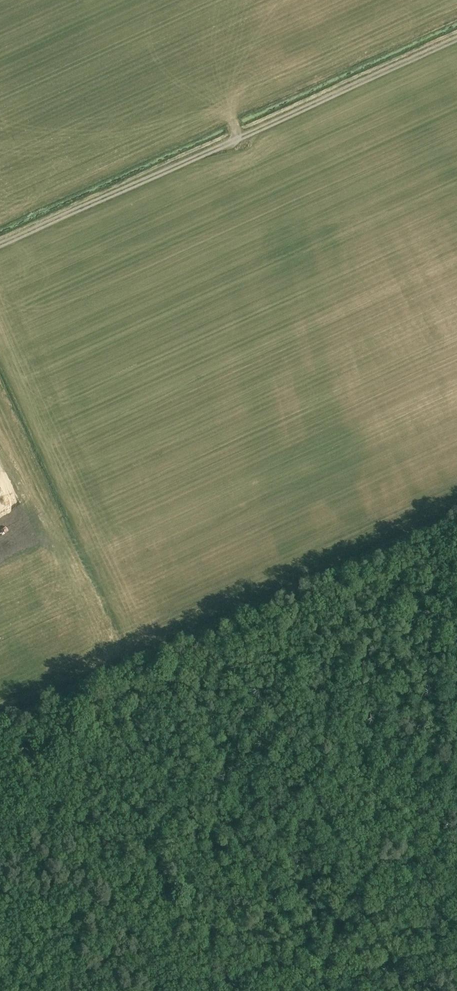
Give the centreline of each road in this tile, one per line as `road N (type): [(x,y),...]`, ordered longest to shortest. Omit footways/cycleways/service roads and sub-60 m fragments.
road 1 (track): [(0,244),(456,35)]

